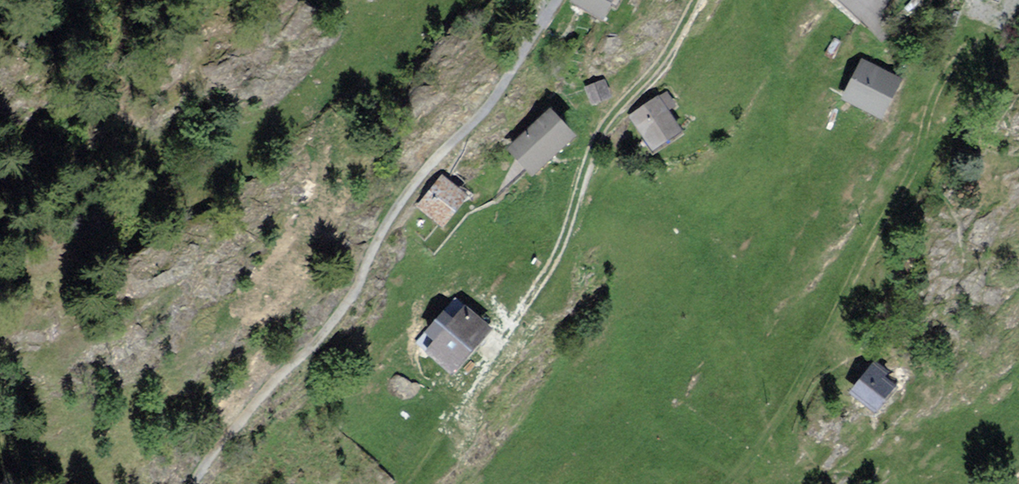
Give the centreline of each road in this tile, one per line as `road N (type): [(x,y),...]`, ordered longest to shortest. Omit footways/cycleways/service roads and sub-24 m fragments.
road 1 (unclassified): [(205,483),(269,393),(350,314),(420,189),(488,122),(563,0)]
road 2 (track): [(704,0),(679,54),(618,111),(592,159),(580,225),(404,483)]

